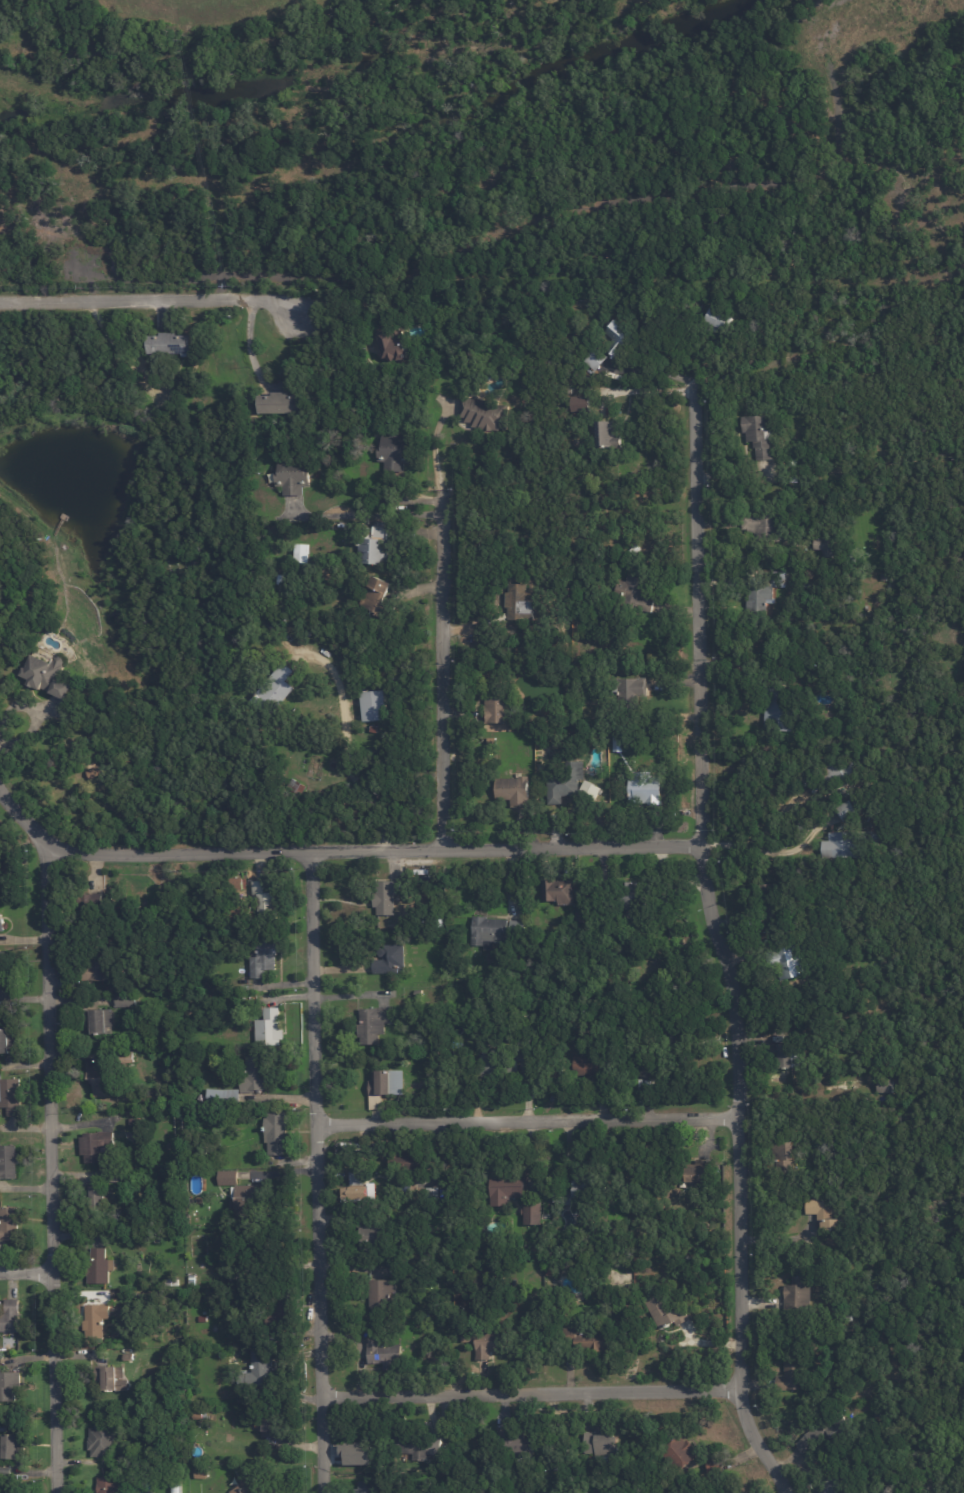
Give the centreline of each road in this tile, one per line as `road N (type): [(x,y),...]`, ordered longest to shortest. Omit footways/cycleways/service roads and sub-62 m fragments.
road 1 (residential): [(783,1492),(747,1421),(739,1384),(737,1047),(729,969),(706,896),(700,389)]
road 2 (residential): [(0,788),(47,839),(83,849),(707,848)]
road 3 (residential): [(55,1492),(47,839)]
road 4 (residential): [(323,1492),(311,846)]
road 5 (residential): [(315,1121),(737,1113)]
road 6 (residential): [(739,1384),(321,1392)]
road 7 (residential): [(440,506),(442,845)]
road 8 (residential): [(0,298),(268,295),(288,311)]

